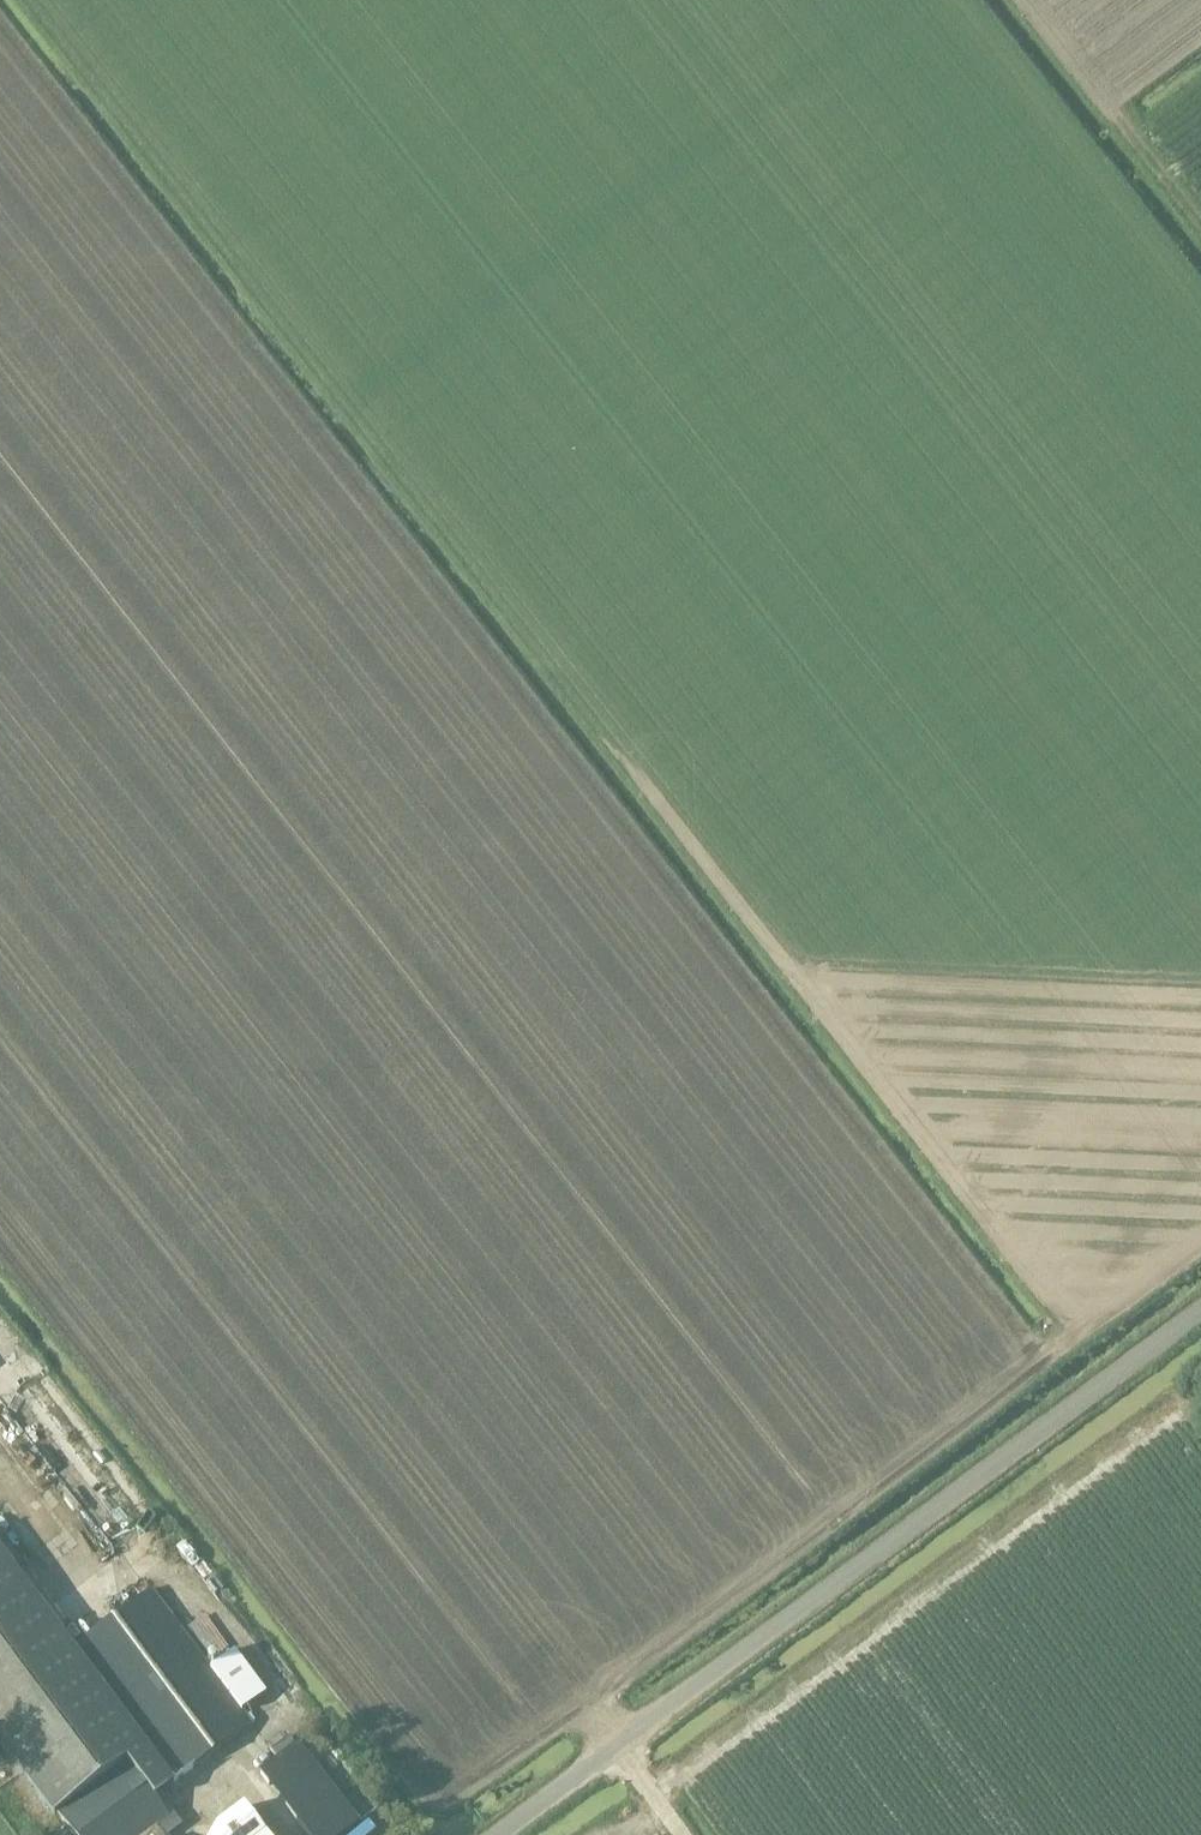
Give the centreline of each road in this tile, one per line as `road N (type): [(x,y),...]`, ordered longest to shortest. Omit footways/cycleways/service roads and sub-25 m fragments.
road 1 (unclassified): [(509,1834),(1200,1319)]

